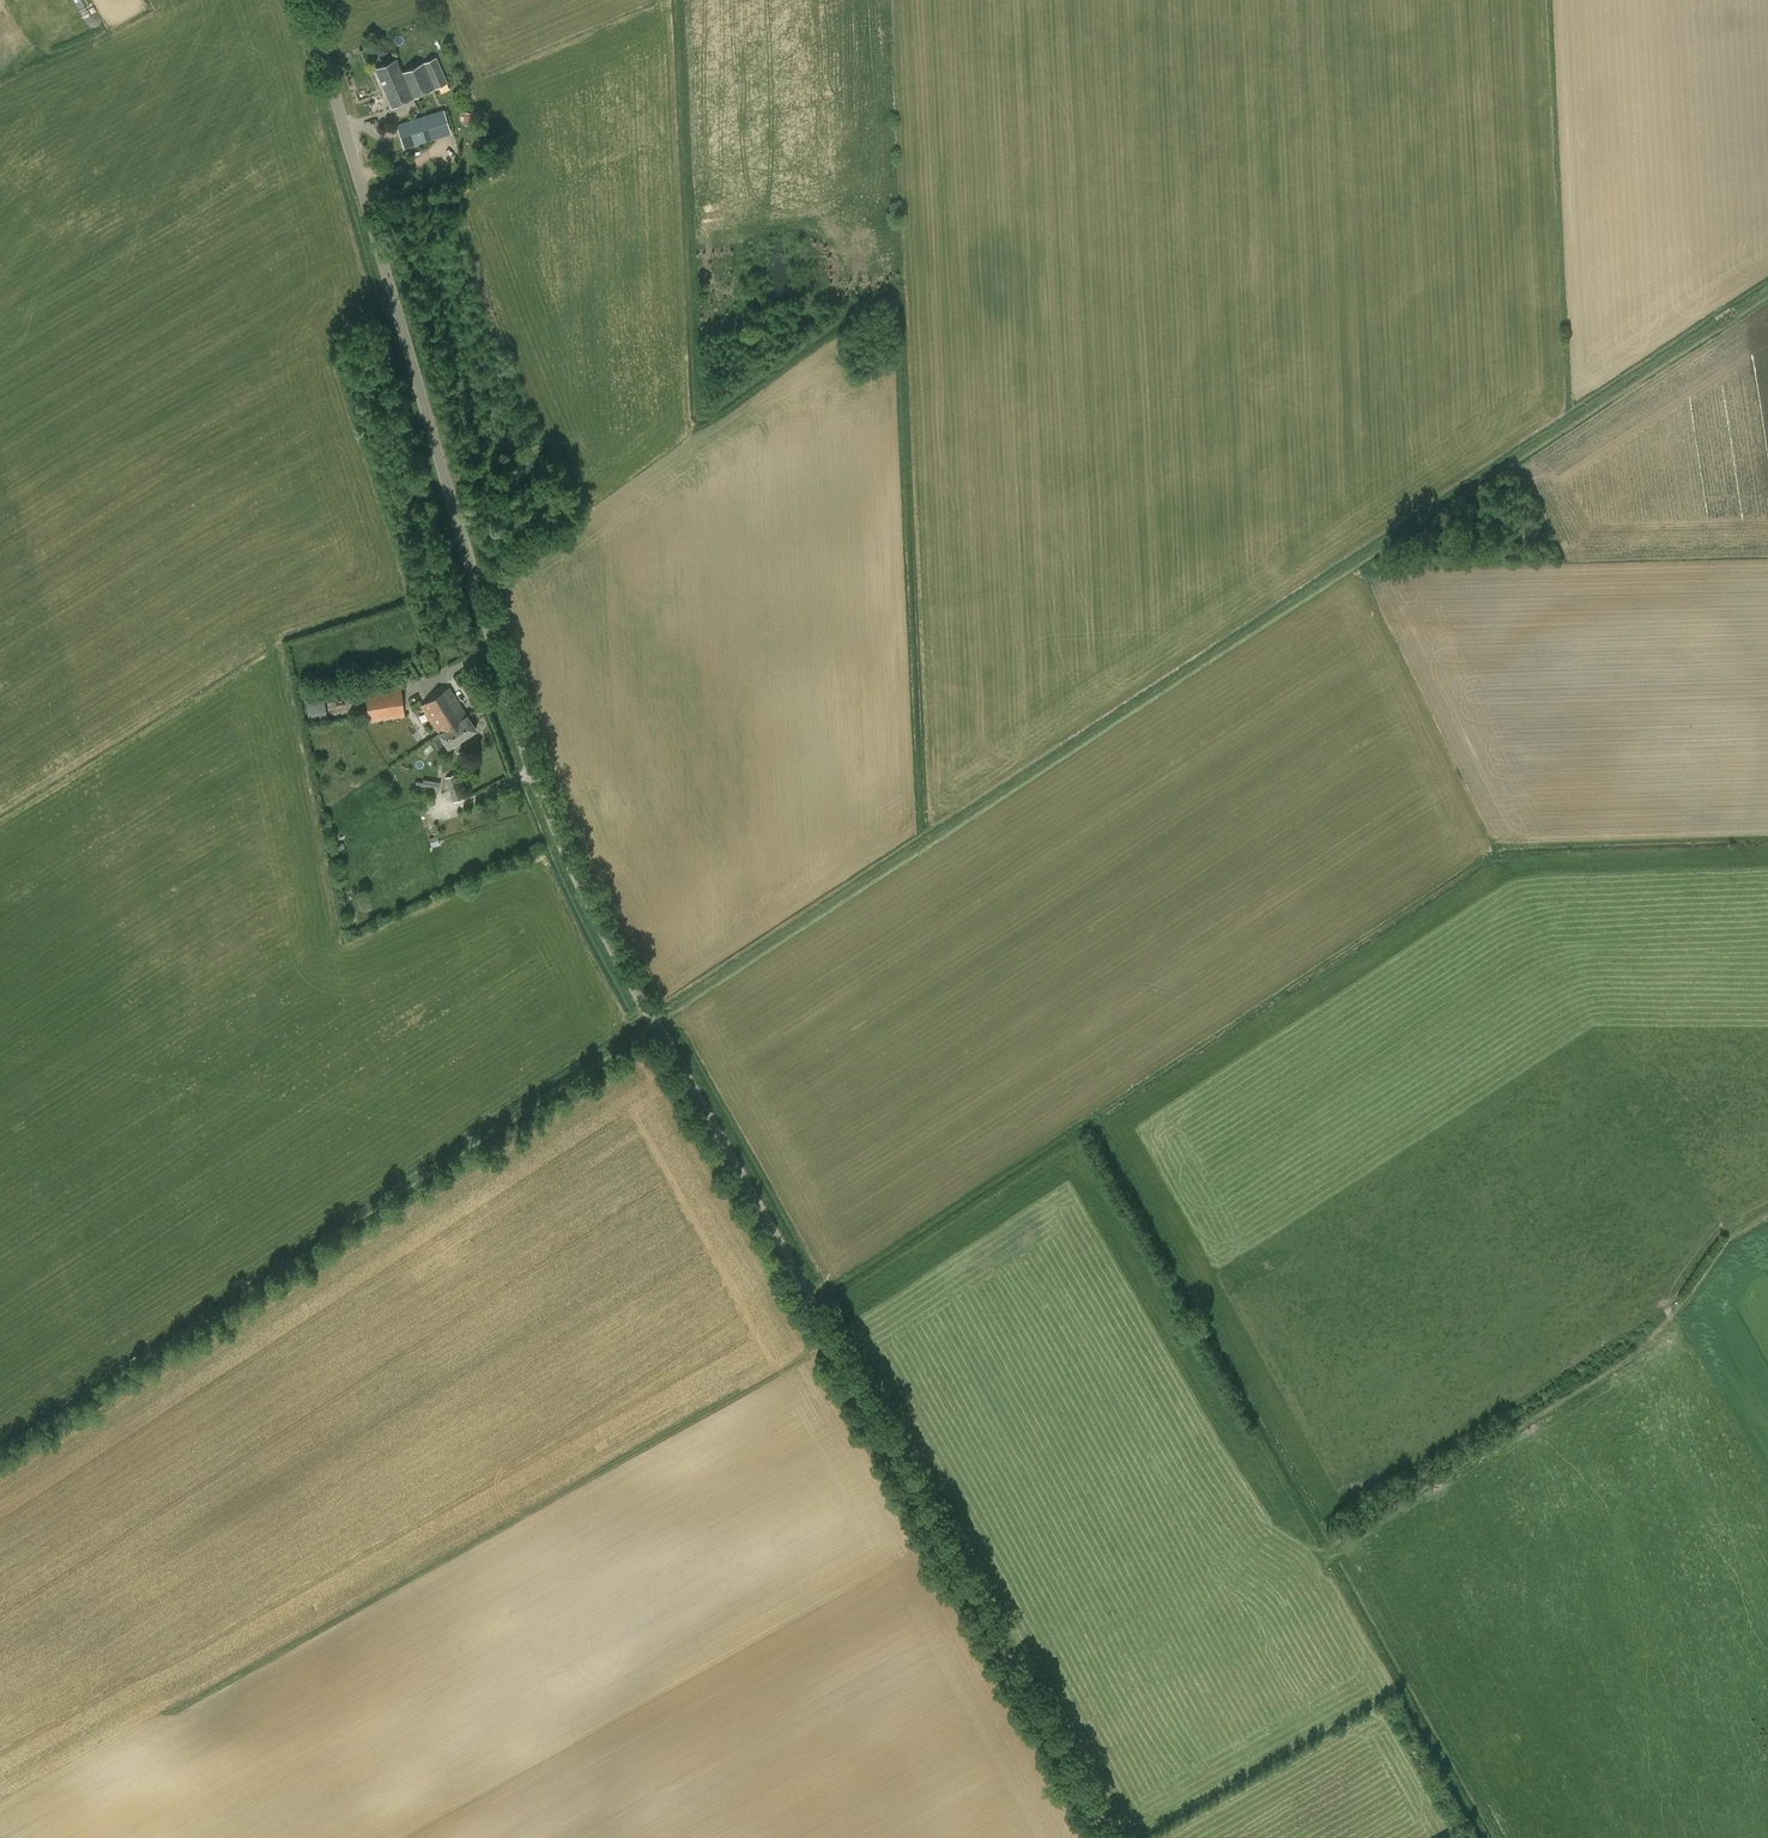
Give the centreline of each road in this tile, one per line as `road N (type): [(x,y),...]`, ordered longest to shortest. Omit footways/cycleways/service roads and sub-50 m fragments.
road 1 (unclassified): [(1110,1837),(571,863),(478,600),(307,0)]

